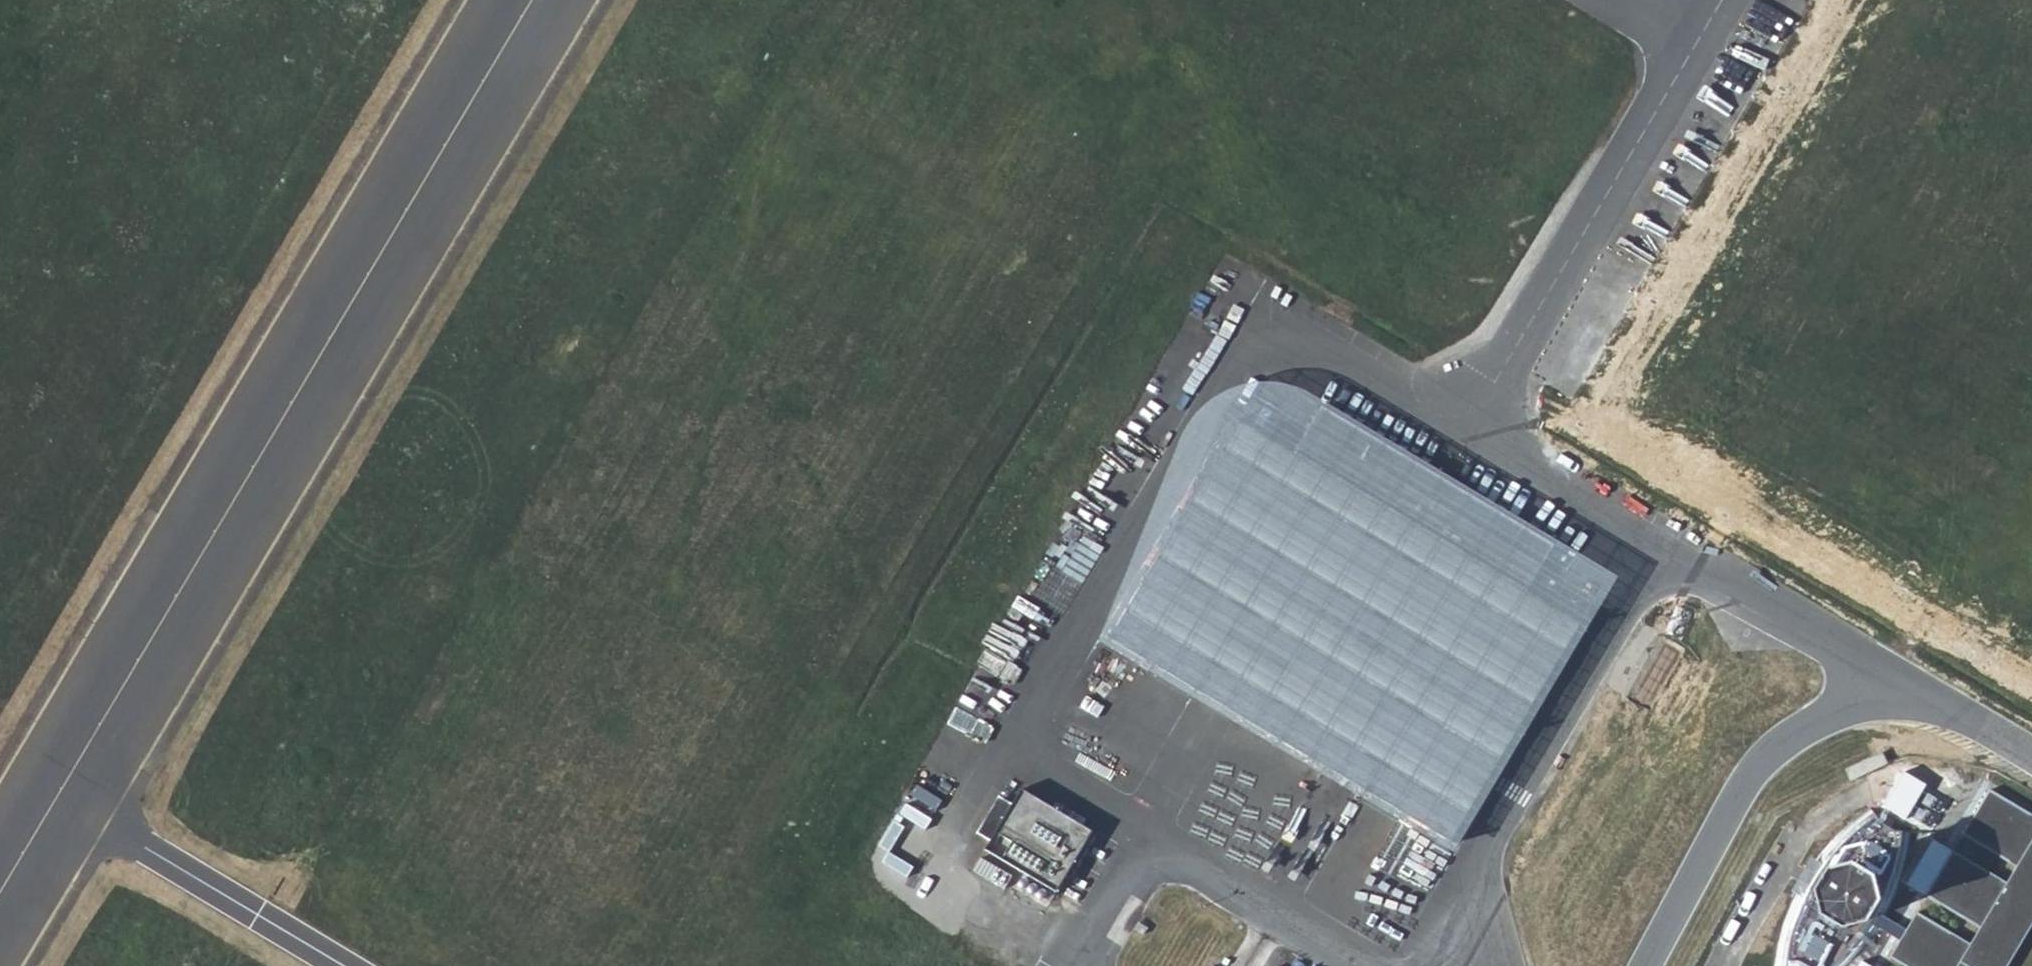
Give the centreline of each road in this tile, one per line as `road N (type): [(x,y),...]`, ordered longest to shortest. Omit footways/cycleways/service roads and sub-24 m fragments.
road 1 (unclassified): [(57,796),(342,965)]

